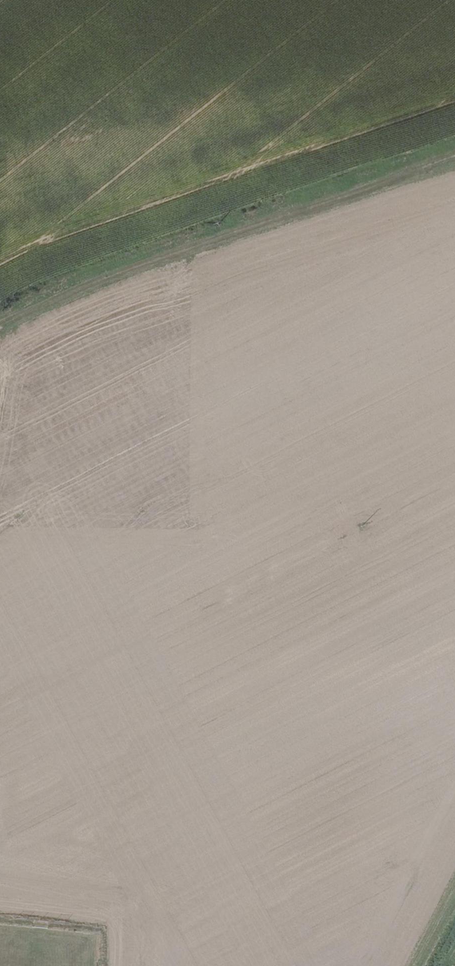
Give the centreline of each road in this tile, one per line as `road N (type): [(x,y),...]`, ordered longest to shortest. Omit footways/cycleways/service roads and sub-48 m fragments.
road 1 (track): [(0,323),(223,234),(454,158)]

